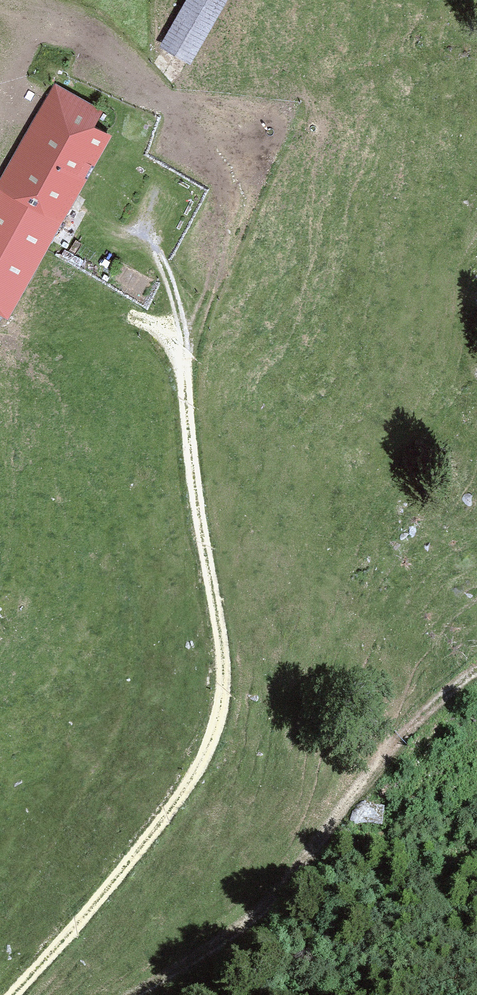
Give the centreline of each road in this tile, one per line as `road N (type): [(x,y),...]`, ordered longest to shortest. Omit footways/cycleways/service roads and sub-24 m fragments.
road 1 (track): [(187,351),(188,425),(224,642),(222,714),(199,768),(155,831),(12,994)]
road 2 (track): [(136,994),(267,903),(425,712),(476,672)]
road 3 (track): [(187,351),(226,231),(216,173),(169,96),(136,63),(77,16),(35,0)]

